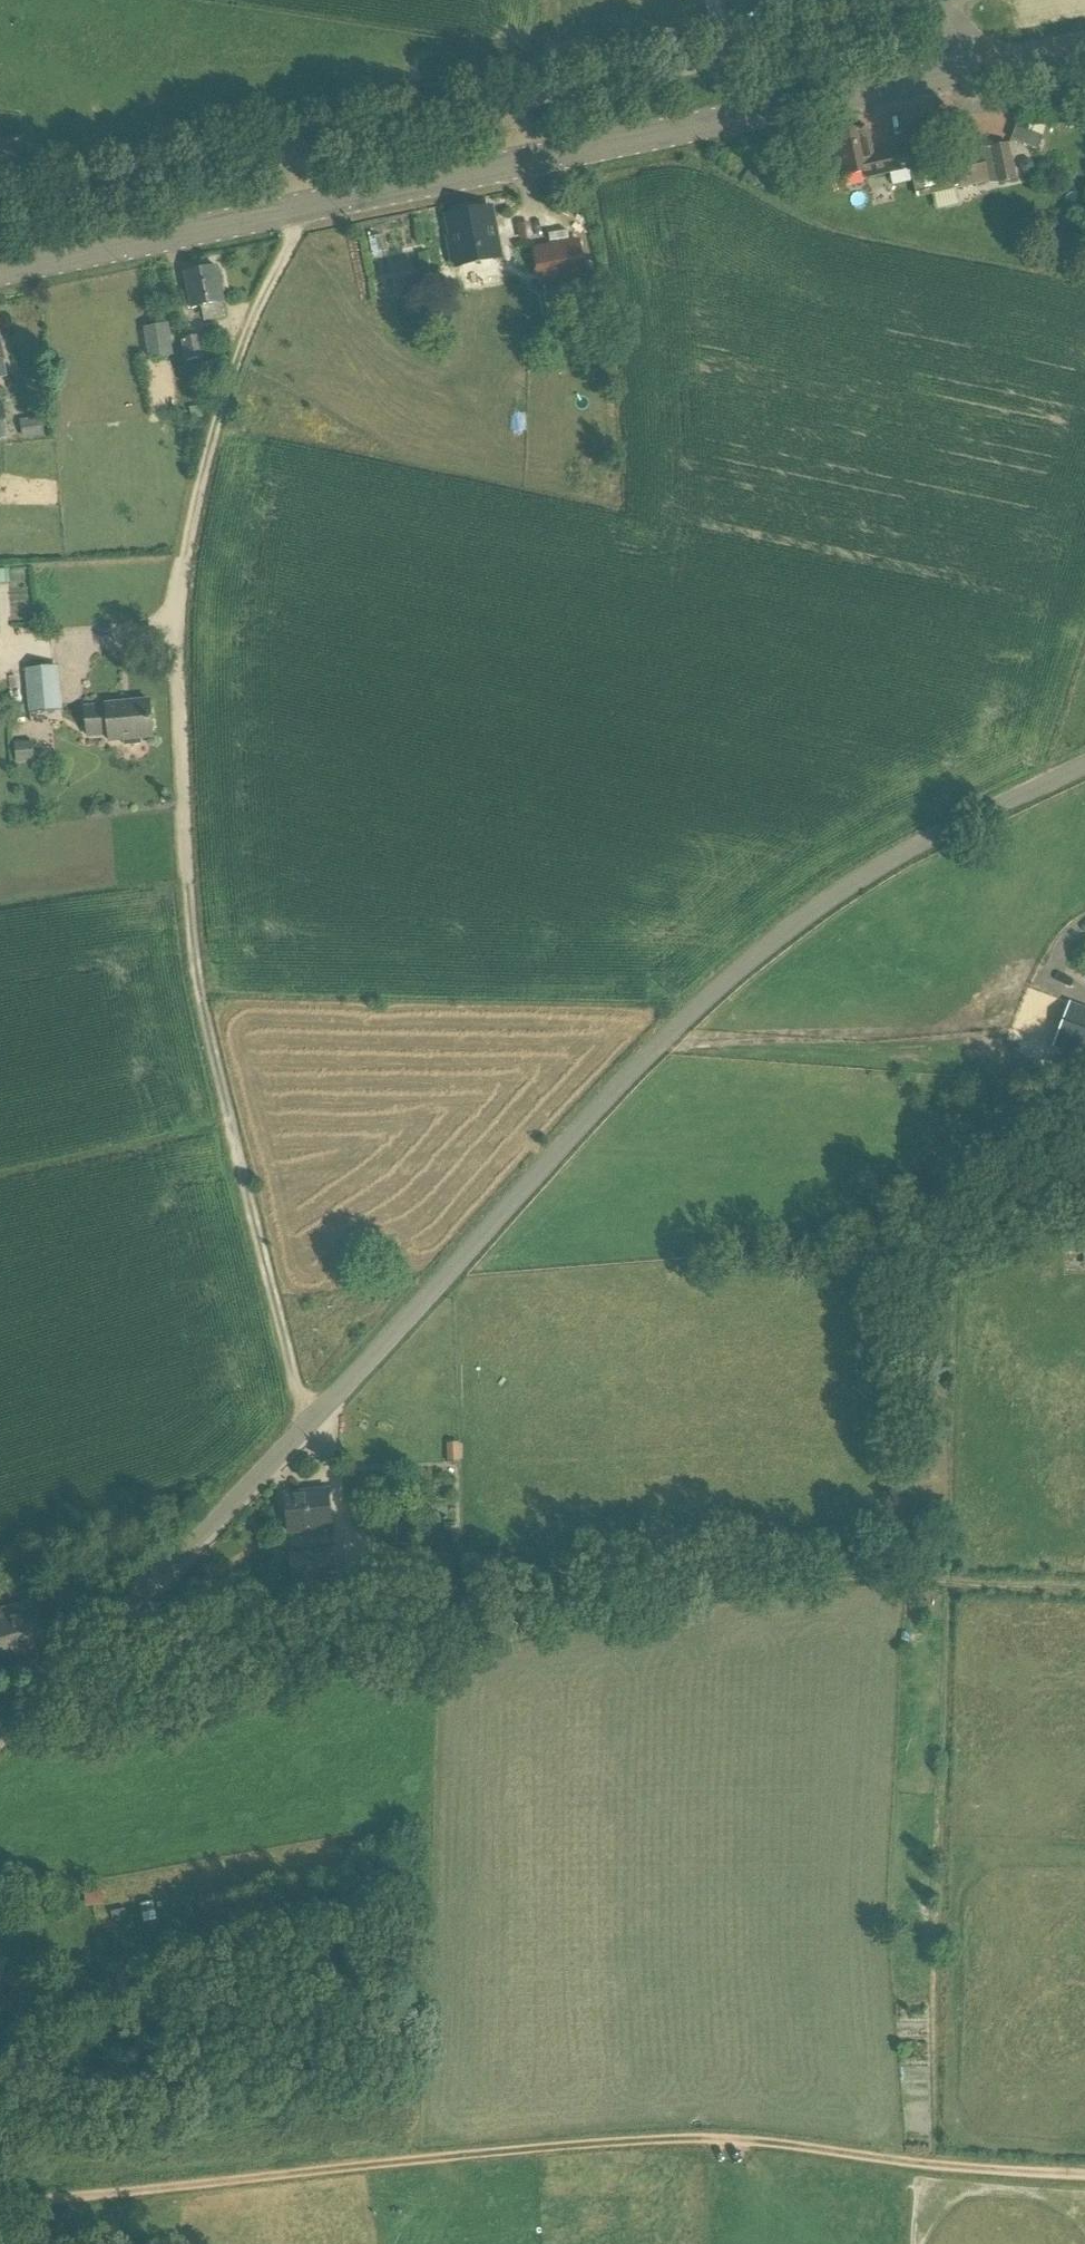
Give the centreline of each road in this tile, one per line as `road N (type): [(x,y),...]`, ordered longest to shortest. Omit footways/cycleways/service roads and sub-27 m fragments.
road 1 (unclassified): [(0,1740),(586,1115),(748,954),(828,896),(1084,763)]
road 2 (track): [(1084,2181),(752,2141),(545,2150),(0,2204)]
road 3 (track): [(1084,1582),(894,1574),(593,1624),(320,1682),(109,1655),(92,1642)]
road 4 (track): [(302,207),(205,459),(181,577),(178,709),(189,880)]
road 5 (tertiary): [(302,207),(960,69)]
road 6 (unclassified): [(290,149),(939,5)]
road 7 (track): [(308,1419),(232,1112),(189,880)]
road 8 (tertiary): [(0,269),(302,207)]
road 9 (unclassified): [(0,209),(290,149)]
road 10 (tertiary): [(960,69),(1084,44)]

